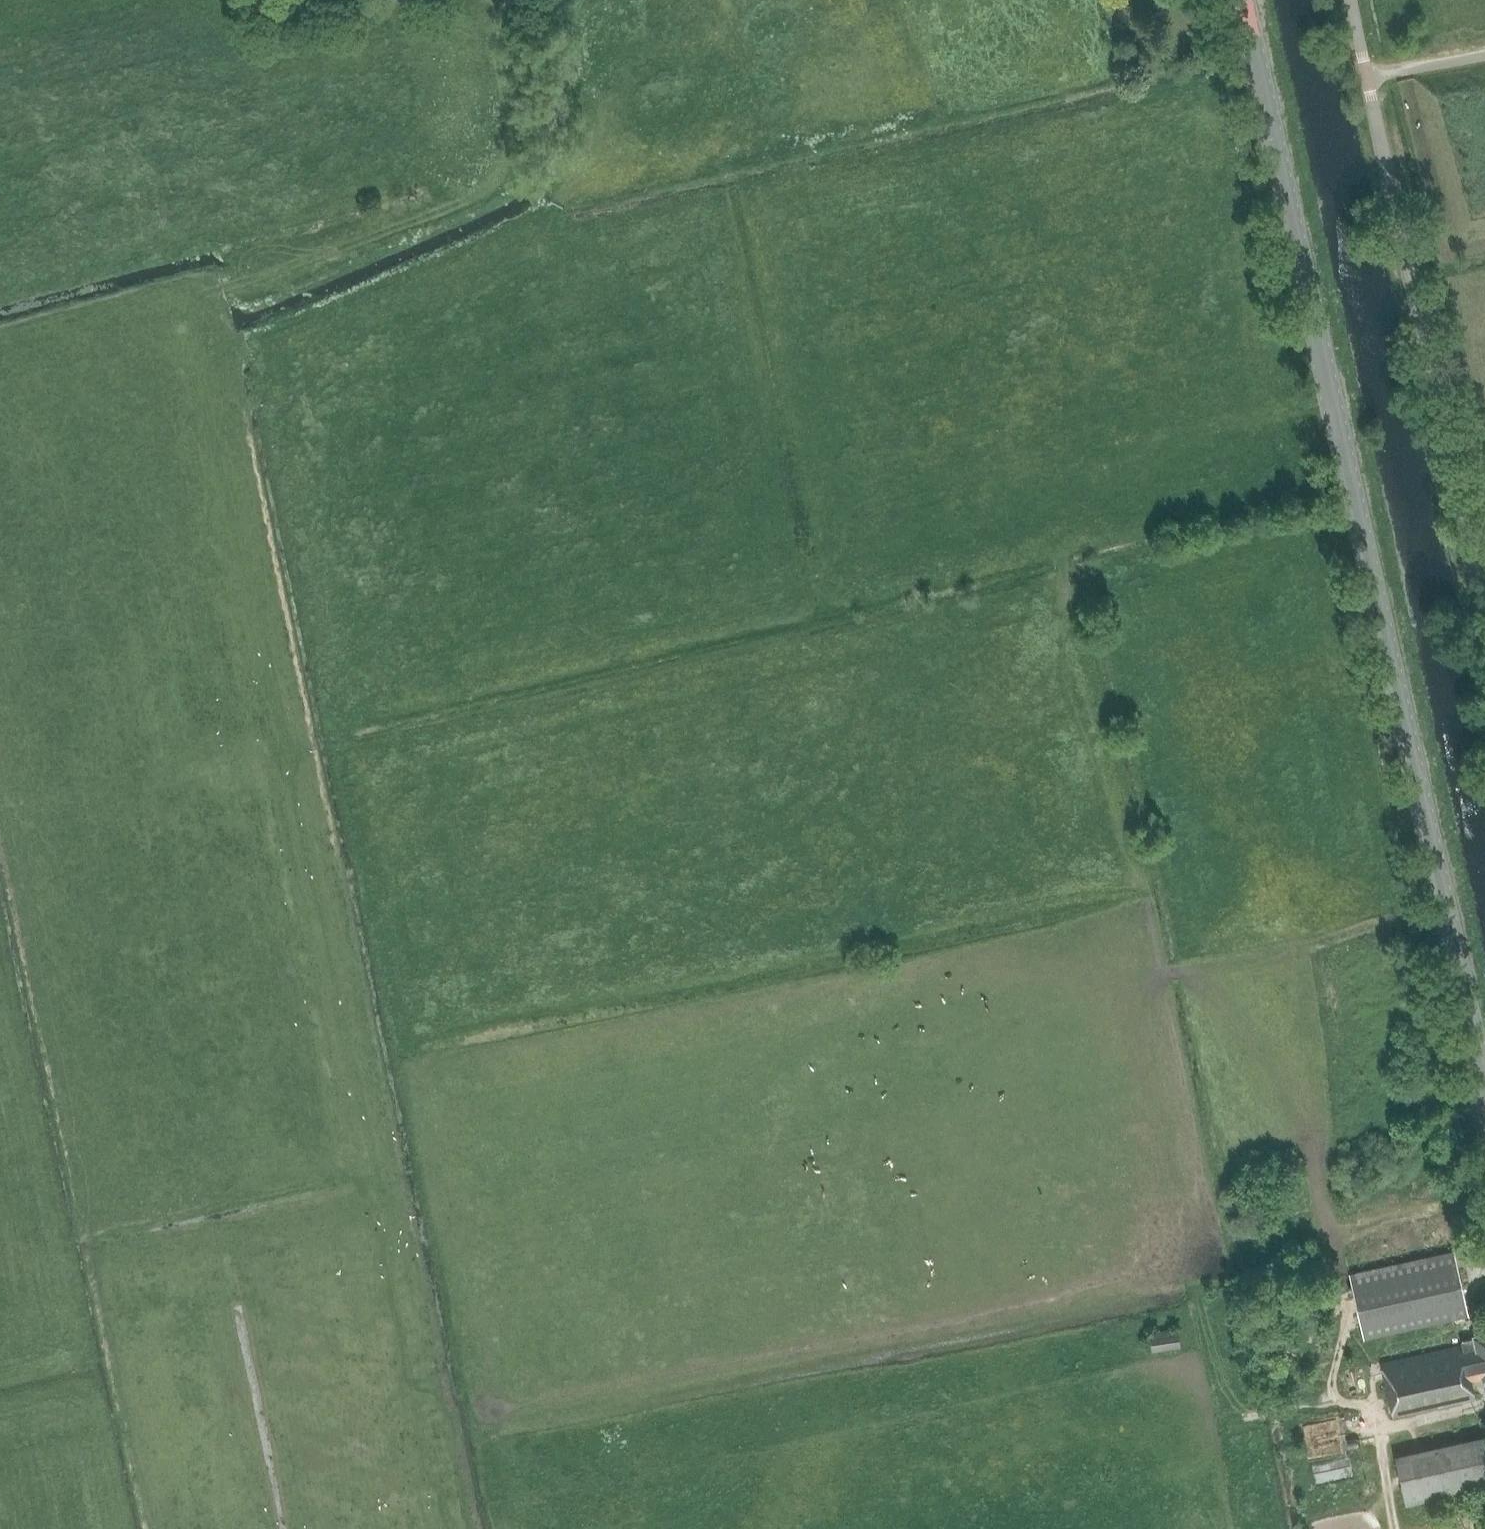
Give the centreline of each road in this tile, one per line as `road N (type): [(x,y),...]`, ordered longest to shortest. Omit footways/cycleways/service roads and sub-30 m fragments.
road 1 (secondary): [(1484,1077),(1245,0)]
road 2 (unclassified): [(1484,651),(1350,0)]

